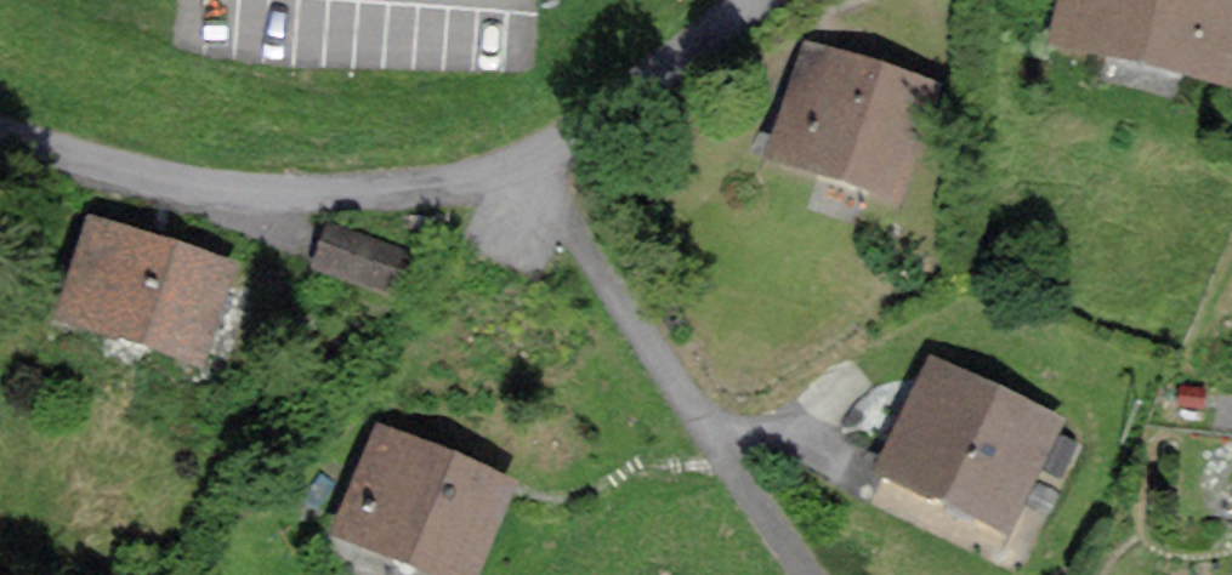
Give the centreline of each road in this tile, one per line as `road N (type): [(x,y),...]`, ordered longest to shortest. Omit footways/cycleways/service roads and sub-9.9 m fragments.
road 1 (residential): [(0,133),(184,187),(278,202),(398,202),(525,160)]
road 2 (residential): [(525,160),(806,574)]
road 3 (residential): [(525,160),(553,151),(746,0)]

